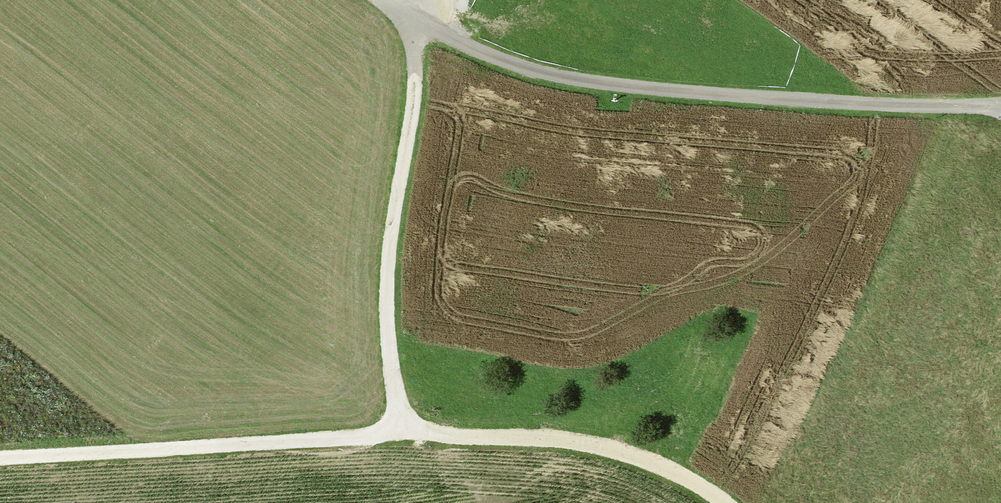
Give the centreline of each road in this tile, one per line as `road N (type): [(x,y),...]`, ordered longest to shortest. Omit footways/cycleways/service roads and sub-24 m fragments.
road 1 (track): [(0,456),(386,431),(404,416),(432,432),(630,451),(728,502)]
road 2 (track): [(388,0),(416,22),(553,76),(777,100),(1000,104)]
road 3 (track): [(416,22),(416,90),(387,255),(392,379),(404,416)]

